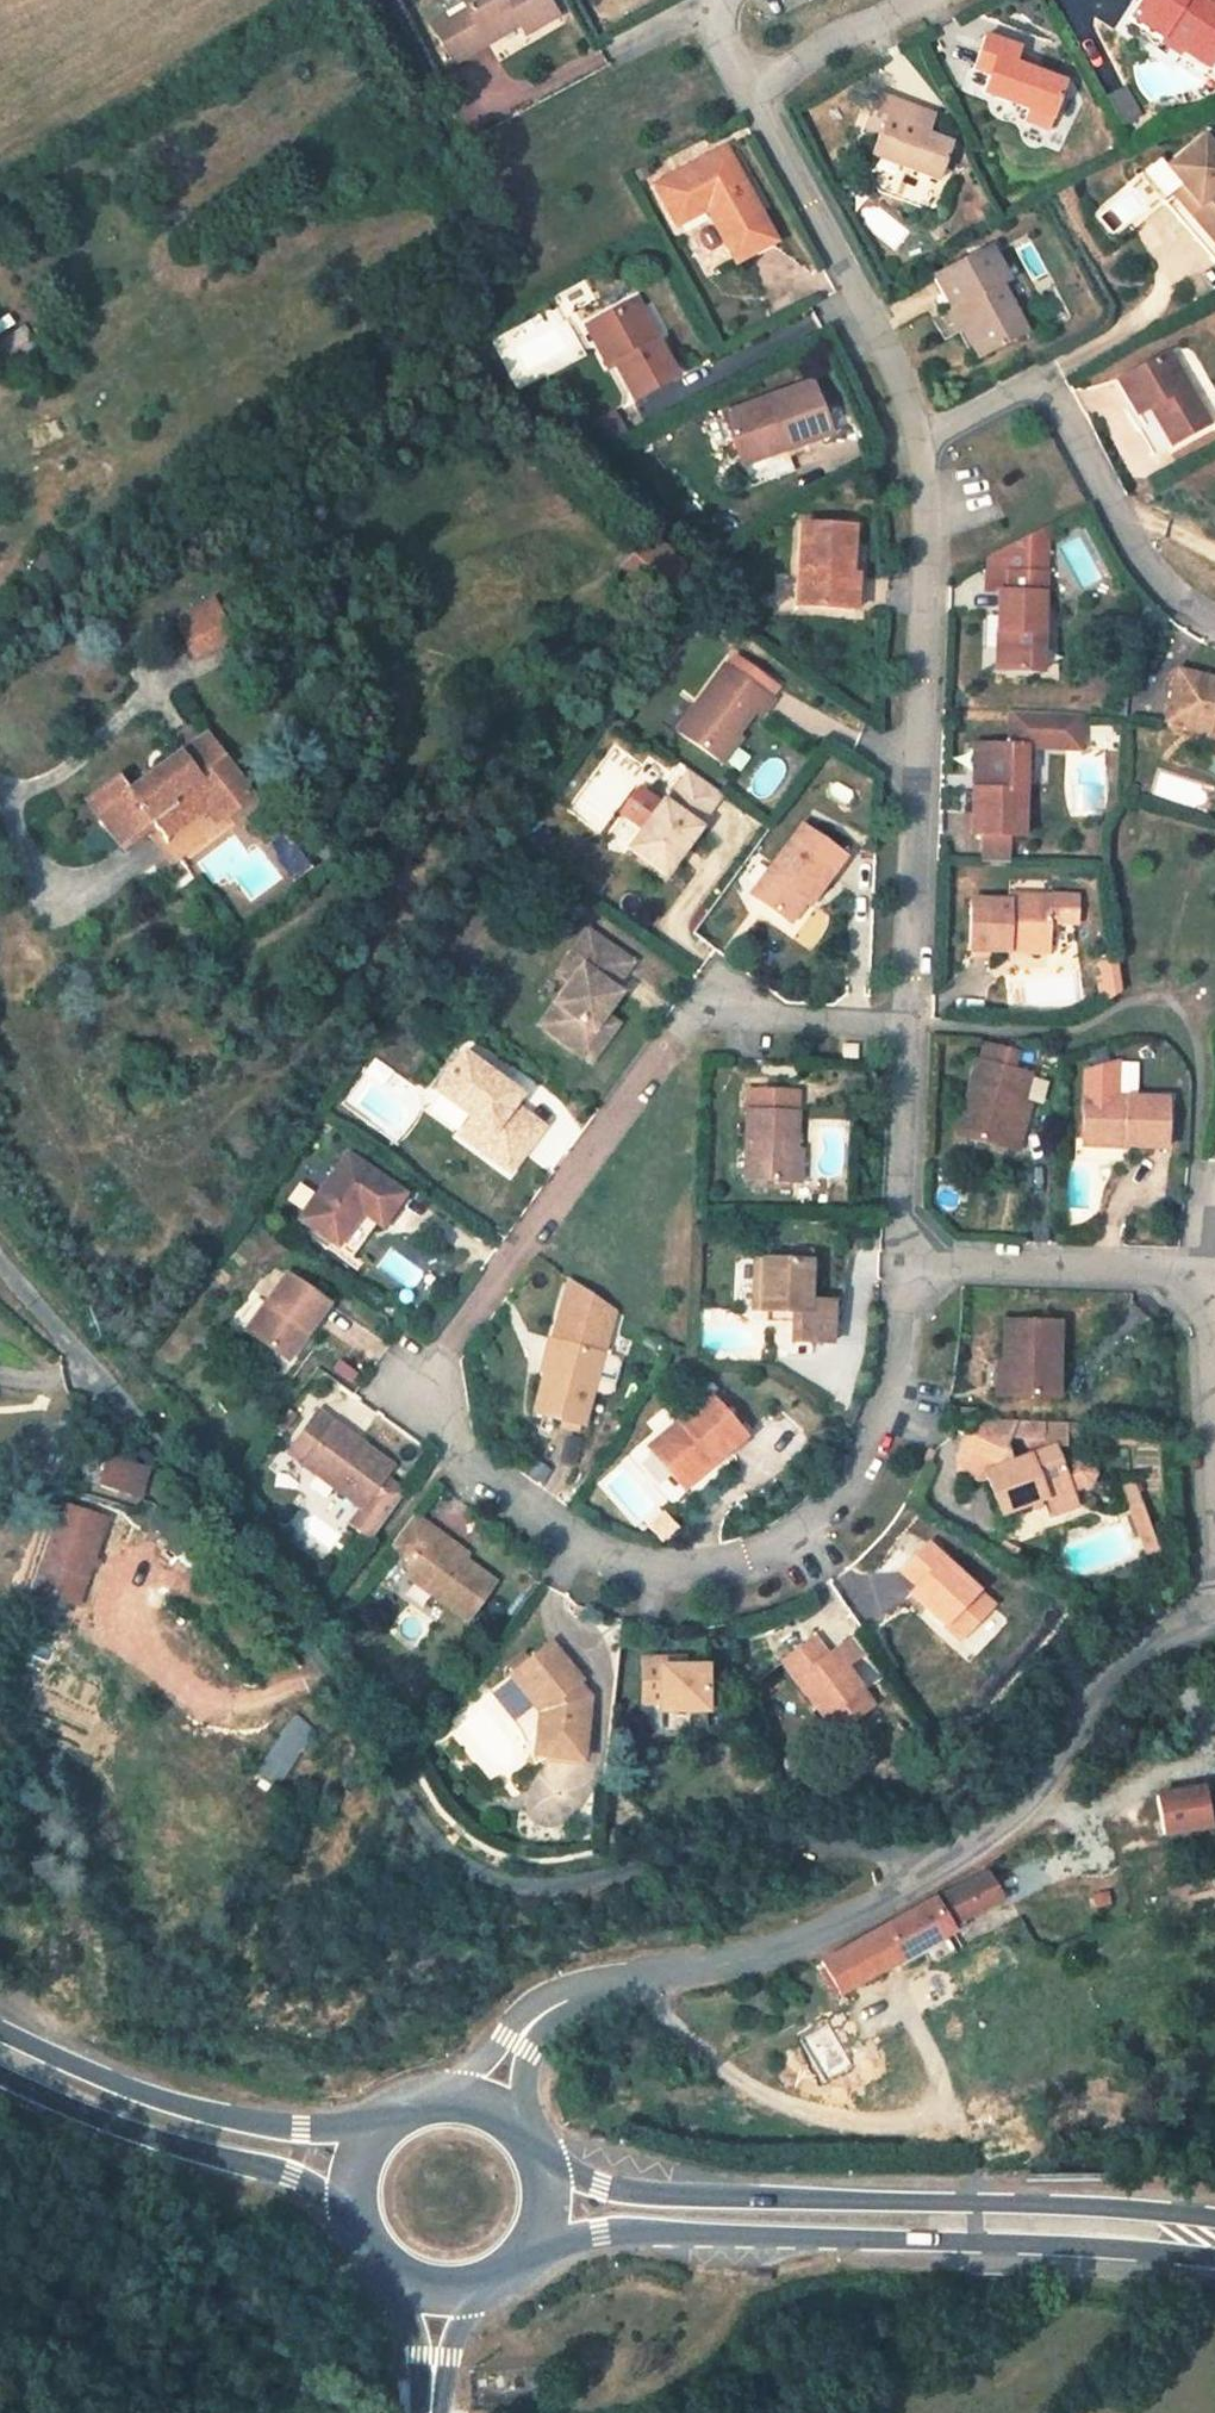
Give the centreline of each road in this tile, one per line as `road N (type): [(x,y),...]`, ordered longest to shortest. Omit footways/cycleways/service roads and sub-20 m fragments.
road 1 (residential): [(913,1028),(693,1016),(424,1392),(471,1472),(633,1573),(723,1574),(816,1537),(883,1434),(907,1263)]
road 2 (unclassified): [(0,1263),(345,1687),(458,1864),(528,1894),(567,1893),(729,1850),(876,1847),(923,1880)]
road 3 (primary): [(525,2247),(765,2244),(1214,2264)]
road 4 (primary): [(1214,2218),(1106,2205),(537,2182)]
road 5 (residential): [(913,1028),(925,600),(918,444)]
road 6 (unclassified): [(923,1880),(796,1943),(551,2007),(522,2035)]
road 7 (residential): [(1214,619),(1181,602),(1143,560),(1061,402),(1041,391),(1013,395),(918,444)]
road 8 (unclassified): [(1214,1614),(1156,1636),(1104,1684),(1026,1808),(923,1880)]
road 9 (residential): [(918,444),(899,374),(752,89)]
road 10 (primary): [(365,2146),(122,2090),(0,2025)]
road 11 (primary): [(0,2079),(119,2142),(350,2212)]
road 12 (residential): [(1214,1357),(1213,1306),(1183,1273),(907,1263)]
road 13 (residential): [(907,1263),(913,1028)]
road 14 (residential): [(752,89),(917,0)]

